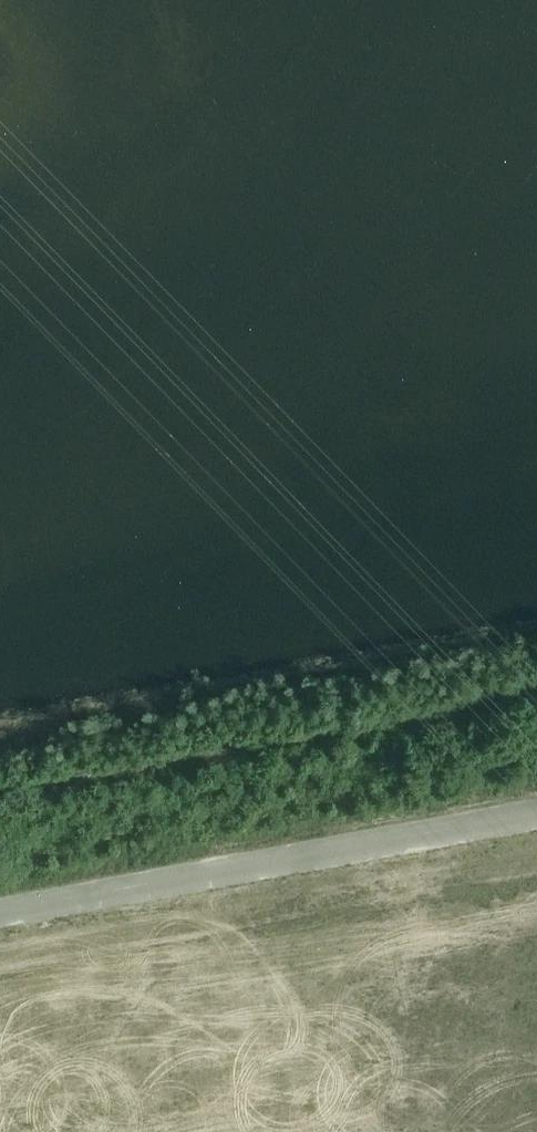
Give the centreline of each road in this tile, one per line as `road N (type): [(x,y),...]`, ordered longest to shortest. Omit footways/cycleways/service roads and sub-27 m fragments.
road 1 (unclassified): [(536,811),(0,908)]

